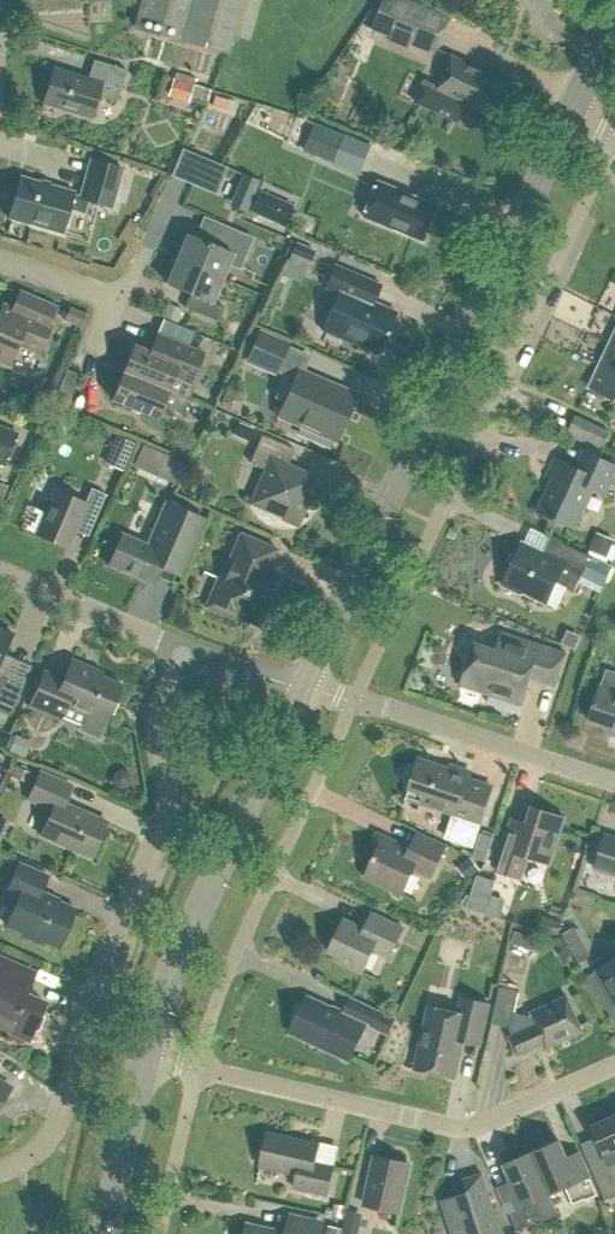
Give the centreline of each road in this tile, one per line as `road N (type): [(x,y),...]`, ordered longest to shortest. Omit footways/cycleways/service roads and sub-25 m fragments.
road 1 (tertiary): [(304,690),(574,106)]
road 2 (residential): [(614,140),(355,701)]
road 3 (residential): [(19,1159),(55,1129),(97,982),(156,849),(170,801),(158,706),(179,652)]
road 4 (residential): [(194,1069),(469,1125),(614,1066)]
road 5 (residential): [(355,701),(220,983),(194,1069)]
road 6 (tertiary): [(140,1057),(186,931),(304,690)]
road 7 (residential): [(614,782),(355,701)]
road 8 (unclassified): [(179,652),(0,572)]
road 9 (tertiary): [(104,1233),(140,1057)]
road 10 (residential): [(194,1069),(158,1233)]
road 11 (unclassified): [(304,690),(179,652)]
road 12 (residential): [(117,300),(0,259)]

